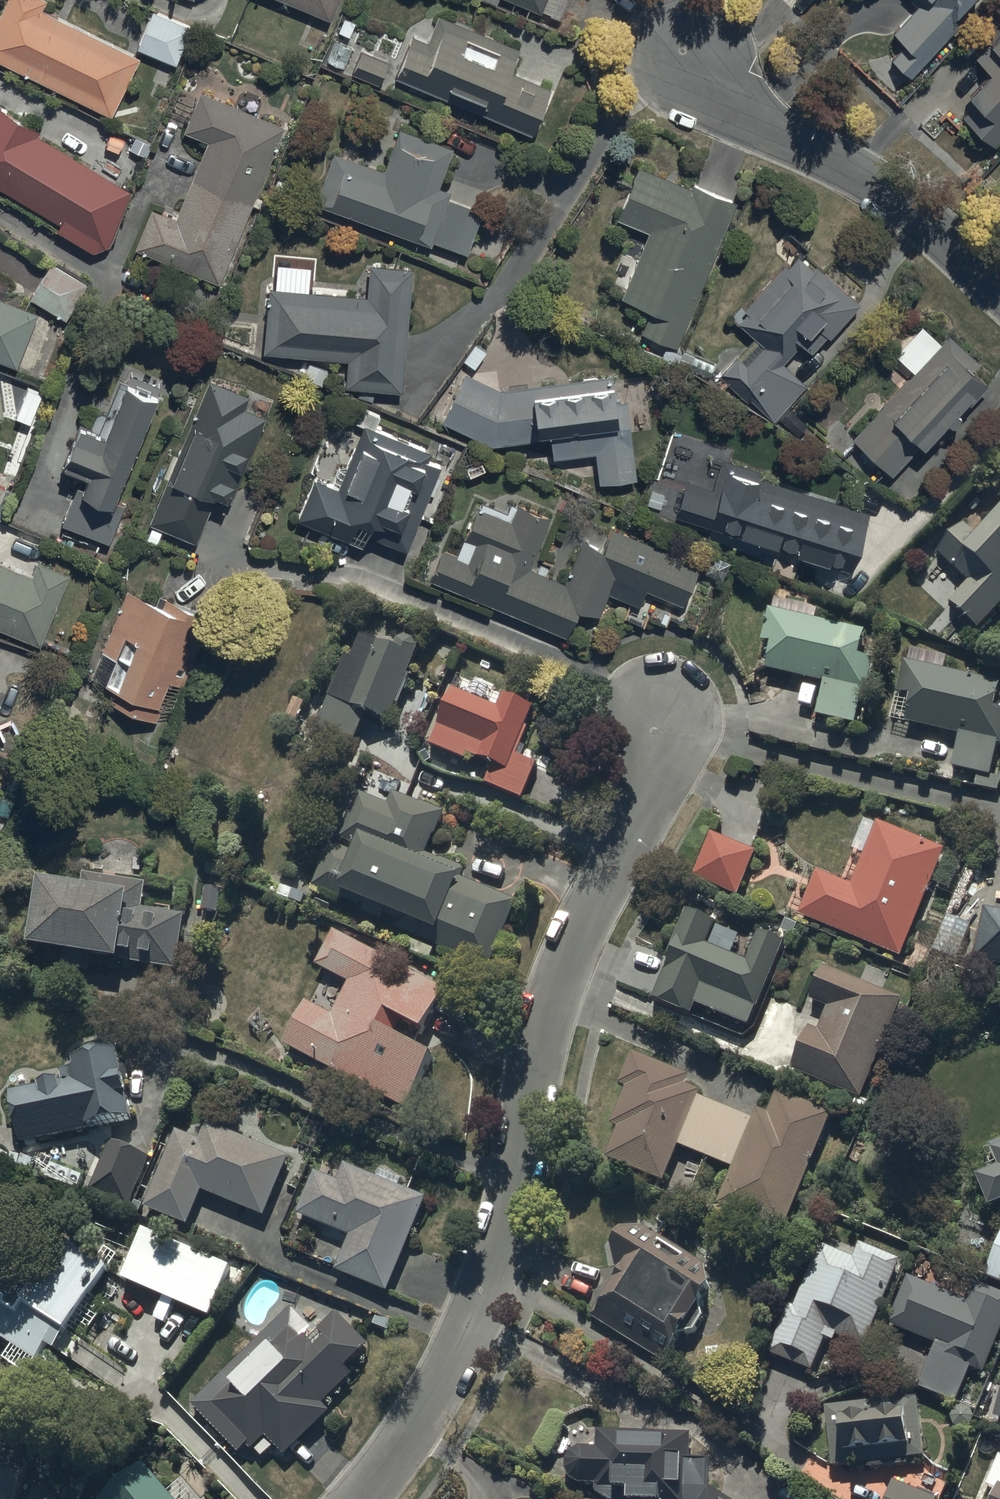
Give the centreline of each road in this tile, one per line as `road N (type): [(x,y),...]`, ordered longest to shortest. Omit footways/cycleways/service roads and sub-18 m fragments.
road 1 (residential): [(360,1498),(412,1439),(491,1284),(518,1190),(539,1052),(573,953),(649,796),(656,732)]
road 2 (residential): [(999,290),(863,178),(730,100),(684,42)]

